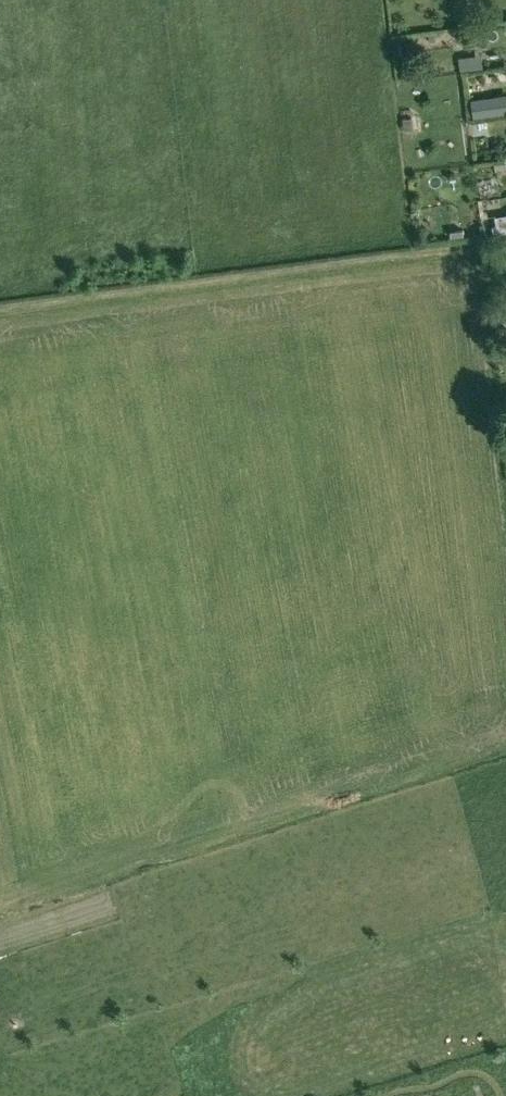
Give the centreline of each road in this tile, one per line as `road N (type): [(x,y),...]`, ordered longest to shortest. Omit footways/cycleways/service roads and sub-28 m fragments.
road 1 (track): [(0,309),(505,238)]

